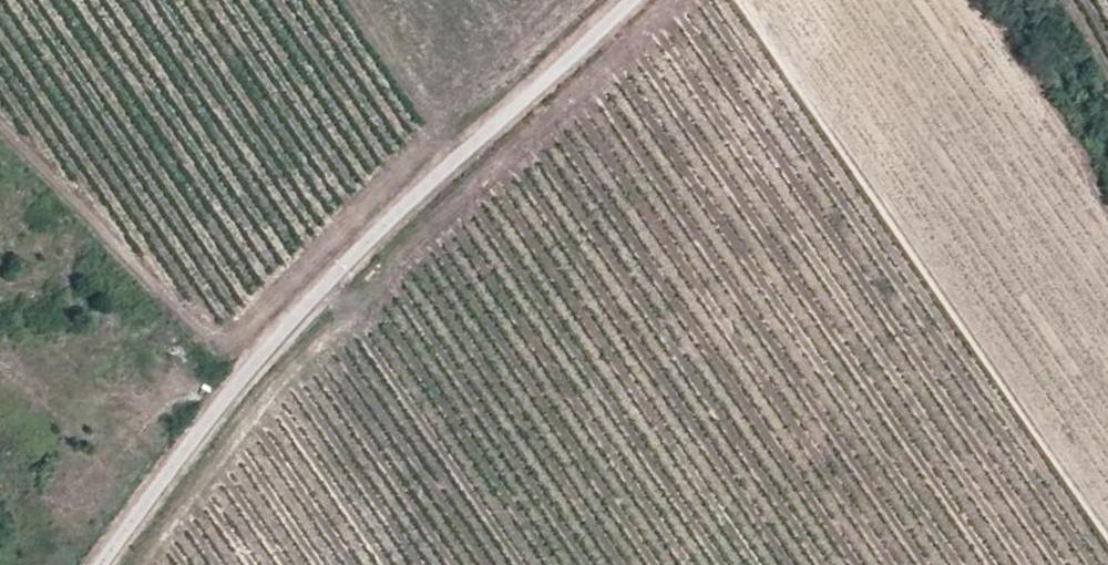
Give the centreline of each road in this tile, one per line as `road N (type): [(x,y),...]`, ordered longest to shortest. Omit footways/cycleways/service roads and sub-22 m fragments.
road 1 (unclassified): [(621,0),(382,230),(233,387),(100,564)]

